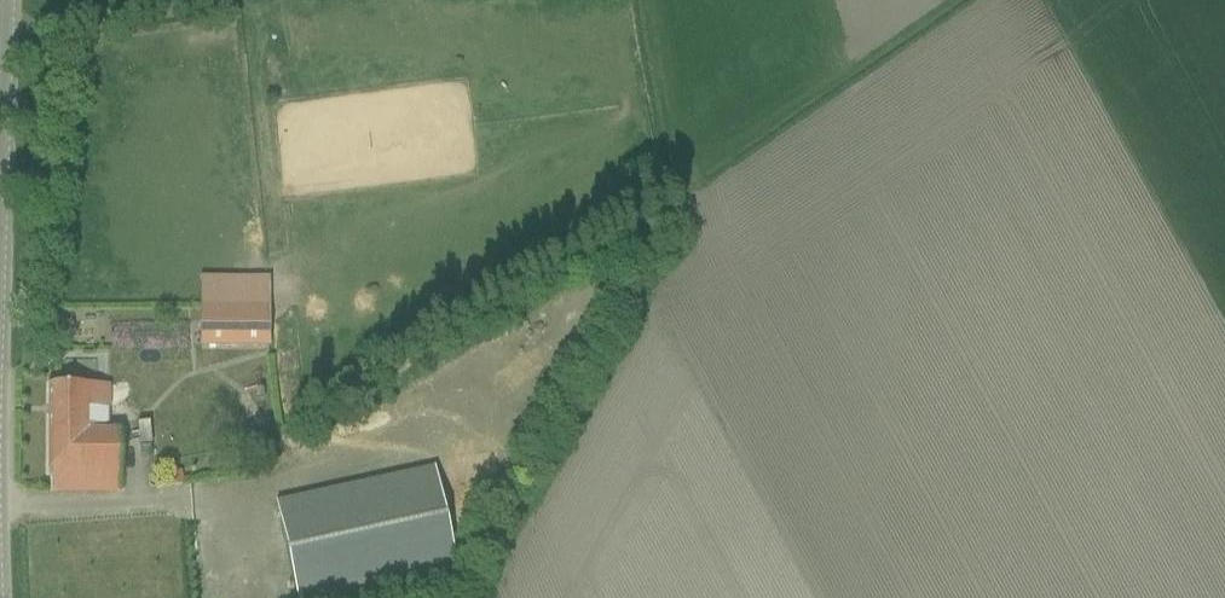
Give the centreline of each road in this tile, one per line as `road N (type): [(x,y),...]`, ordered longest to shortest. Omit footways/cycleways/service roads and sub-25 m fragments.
road 1 (tertiary): [(0,190),(6,0)]

